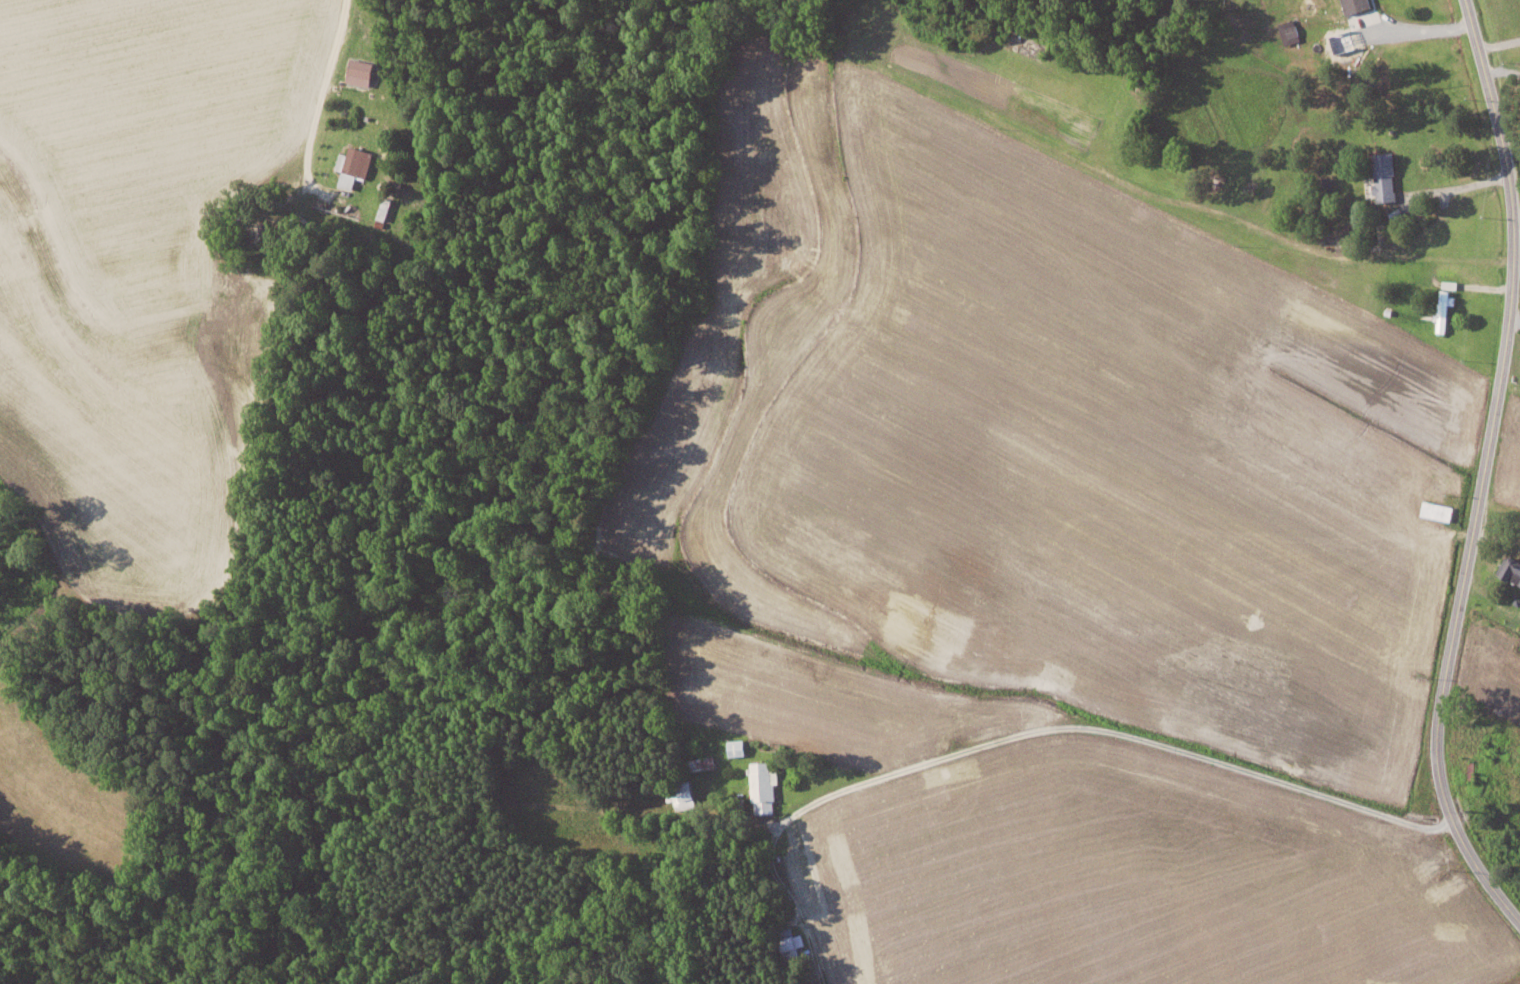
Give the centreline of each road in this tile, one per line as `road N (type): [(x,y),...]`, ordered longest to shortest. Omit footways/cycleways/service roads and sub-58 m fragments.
road 1 (residential): [(1519,923),(1466,847),(1445,799),(1437,724),(1439,656),(1505,352),(1511,207),(1467,0)]

